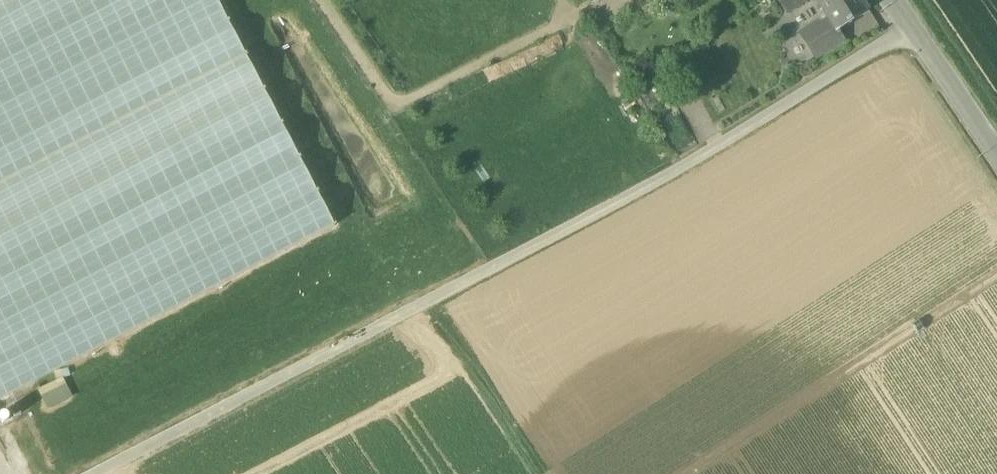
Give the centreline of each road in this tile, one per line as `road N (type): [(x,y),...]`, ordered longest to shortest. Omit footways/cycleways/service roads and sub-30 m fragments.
road 1 (track): [(911,33),(644,189),(95,473)]
road 2 (residential): [(890,0),(996,154)]

